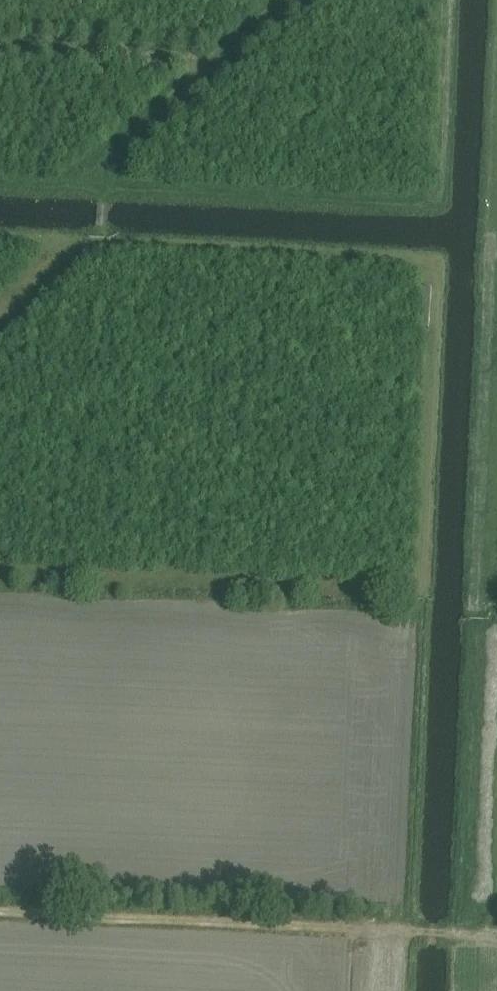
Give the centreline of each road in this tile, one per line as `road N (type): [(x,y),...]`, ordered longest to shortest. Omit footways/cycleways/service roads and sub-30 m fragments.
road 1 (track): [(412,931),(0,912)]

